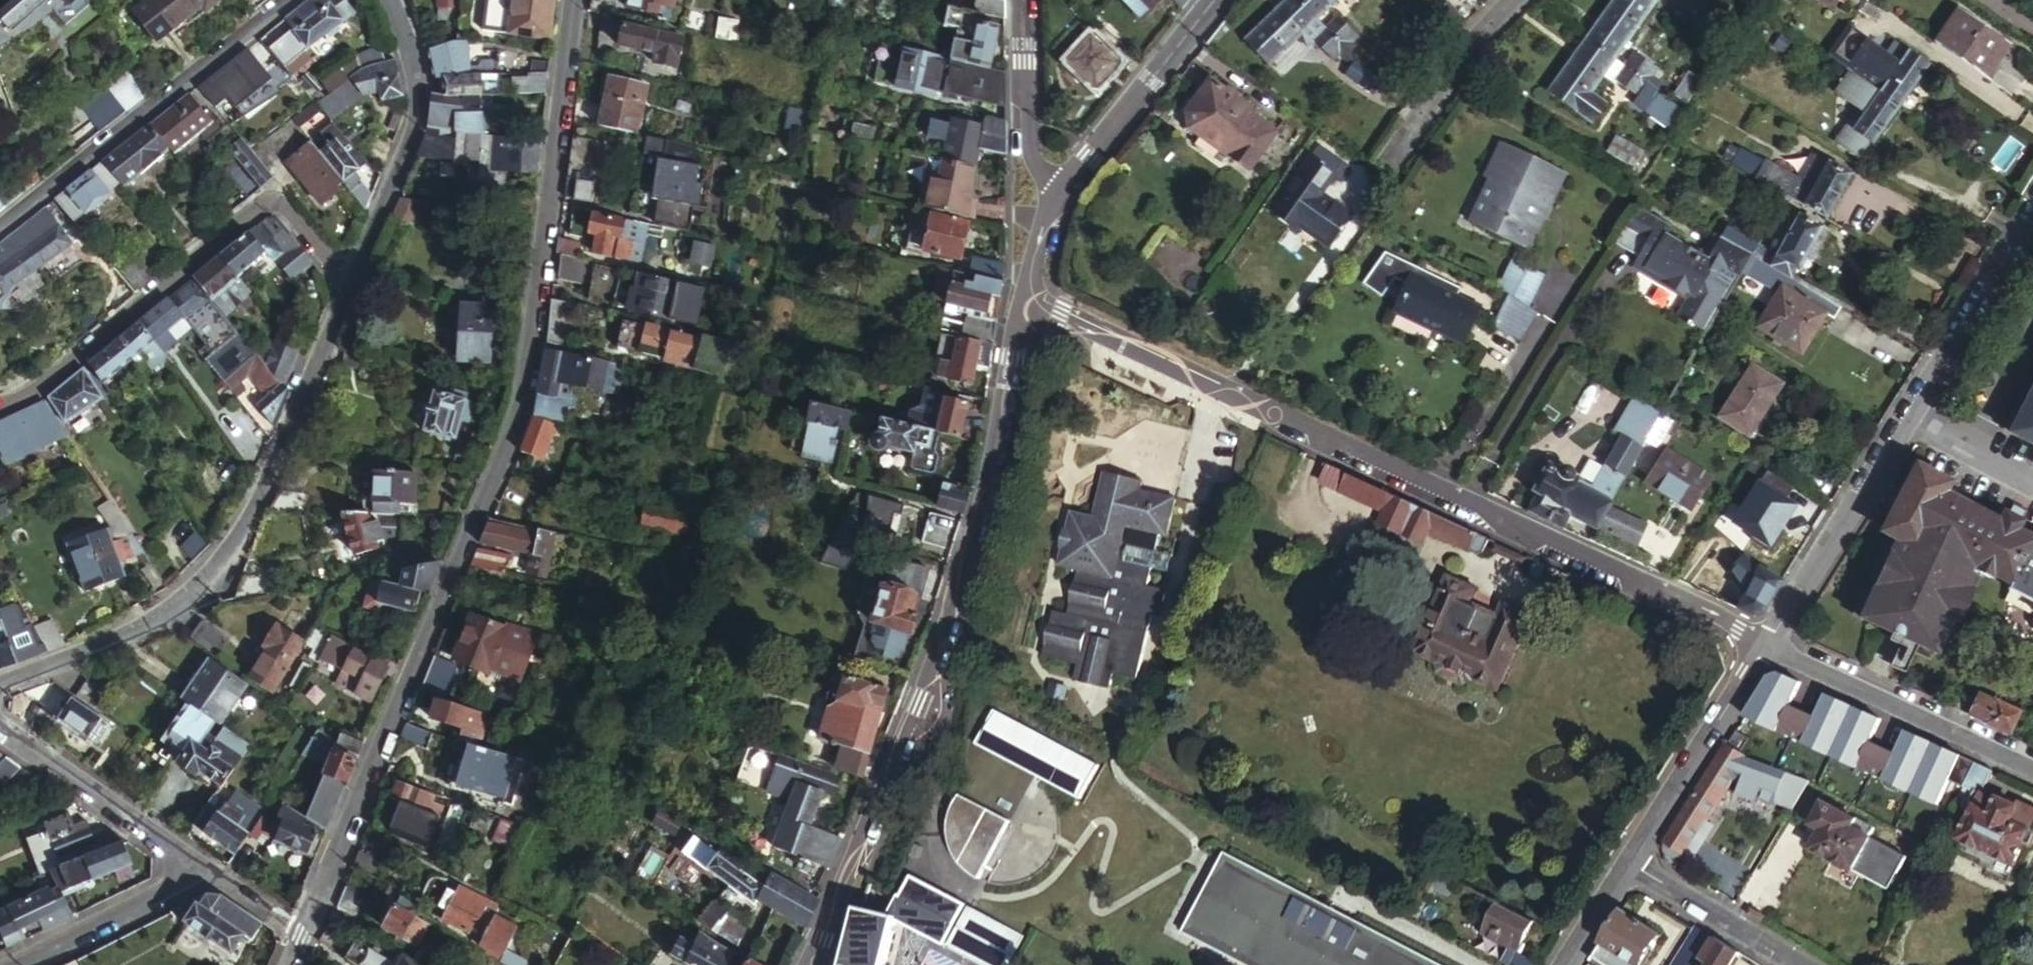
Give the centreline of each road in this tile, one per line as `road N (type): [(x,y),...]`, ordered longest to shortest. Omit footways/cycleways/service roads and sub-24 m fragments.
road 1 (residential): [(574,0),(534,341),(510,441),(287,964)]
road 2 (residential): [(1033,298),(1766,643)]
road 3 (residential): [(1033,298),(1017,324),(978,529),(810,964)]
road 4 (residential): [(0,684),(166,611),(221,558),(275,462),(351,282)]
road 5 (residential): [(2032,217),(1766,643)]
road 6 (residential): [(0,403),(36,387),(272,193),(351,282)]
road 7 (residential): [(0,226),(285,0)]
road 8 (residential): [(351,282),(419,108),(412,54),(391,0)]
road 9 (residential): [(1766,643),(2032,769)]
road 10 (residential): [(1766,643),(1624,859)]
road 11 (residential): [(1214,0),(1059,190)]
road 12 (residential): [(0,729),(194,863)]
road 13 (residential): [(1510,0),(1459,52),(1383,168)]
road 14 (residential): [(194,863),(172,886),(12,964)]
road 15 (residential): [(1624,859),(1803,964)]
road 16 (residential): [(1025,0),(1028,140),(1059,190)]
road 17 (residential): [(1624,859),(1563,964)]

